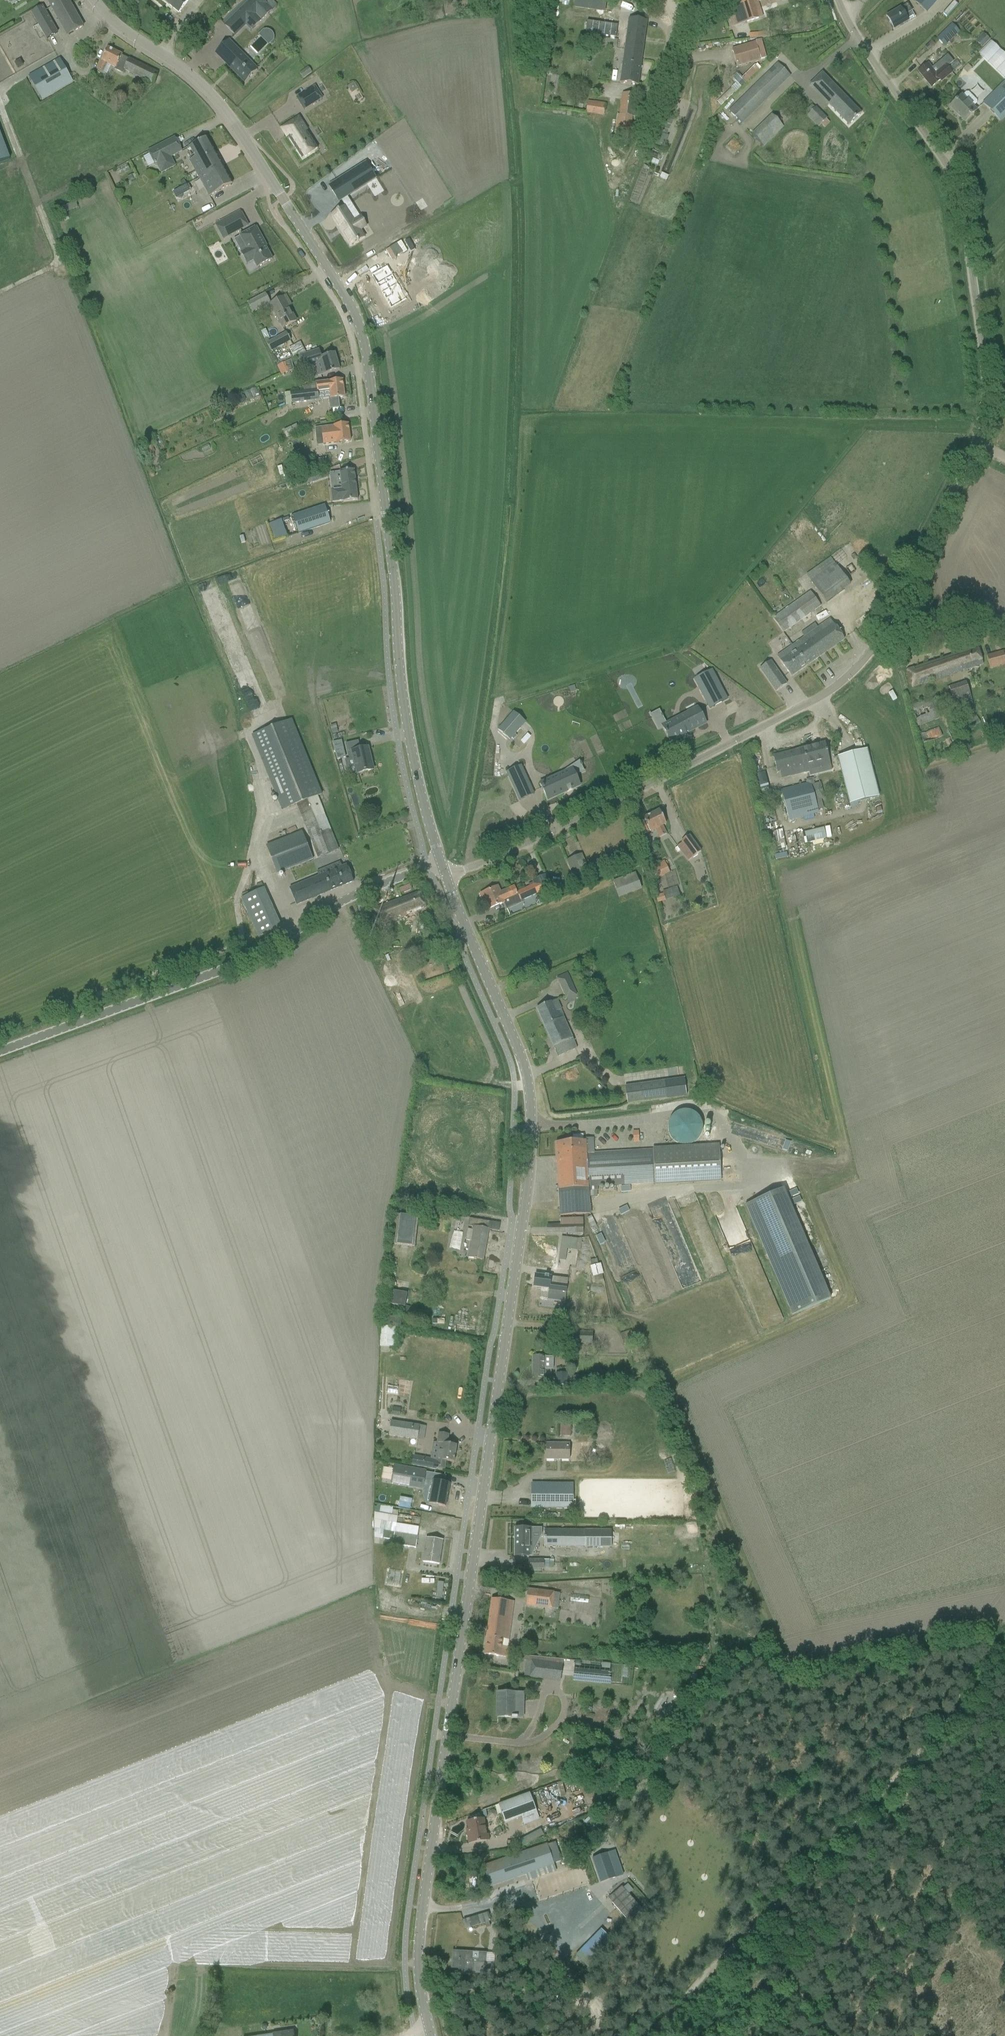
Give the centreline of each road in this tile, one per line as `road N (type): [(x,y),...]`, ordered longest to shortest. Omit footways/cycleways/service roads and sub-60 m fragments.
road 1 (unclassified): [(446,880),(840,684),(889,630),(974,446),(987,385),(956,182),(838,0)]
road 2 (tertiary): [(429,2032),(416,1968),(421,1907),(529,1161),(517,1048),(446,880)]
road 3 (tertiary): [(440,863),(400,679),(357,319),(219,105),(94,0)]
road 4 (track): [(1004,1656),(652,2035)]
road 5 (unclassified): [(0,1052),(240,964),(339,903),(440,863)]

